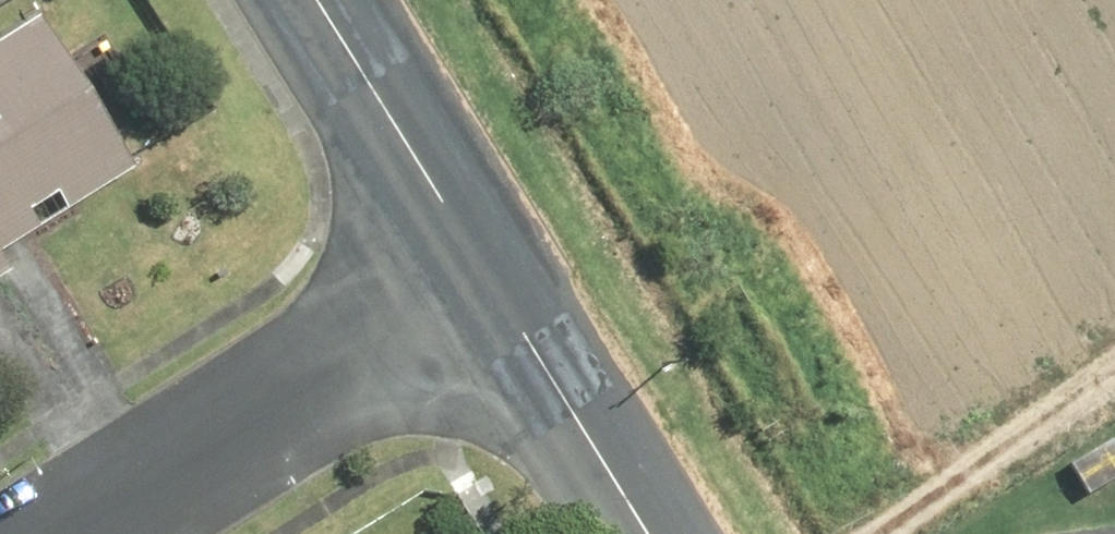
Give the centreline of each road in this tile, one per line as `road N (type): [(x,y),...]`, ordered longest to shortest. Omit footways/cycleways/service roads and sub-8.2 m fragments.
road 1 (residential): [(88,533),(486,279)]
road 2 (tertiary): [(314,0),(486,279)]
road 3 (tertiary): [(486,279),(646,533)]
road 4 (track): [(916,533),(1114,394)]

